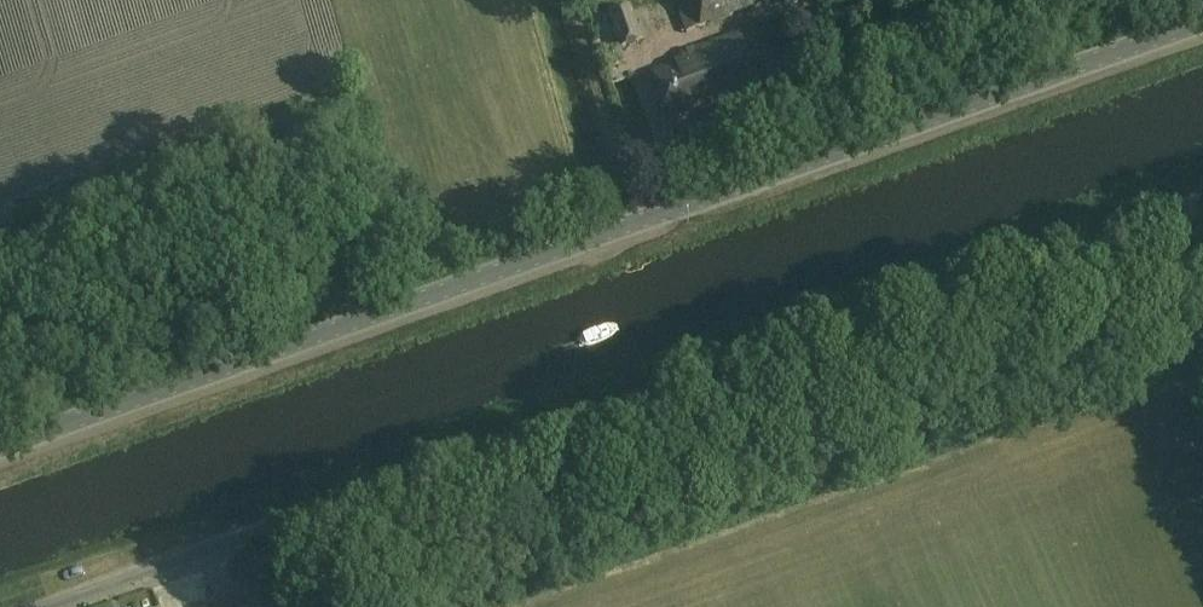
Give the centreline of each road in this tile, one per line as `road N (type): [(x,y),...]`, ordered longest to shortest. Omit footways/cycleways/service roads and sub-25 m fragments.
road 1 (unclassified): [(0,449),(1202,25)]
road 2 (unclassified): [(52,606),(1202,201)]

